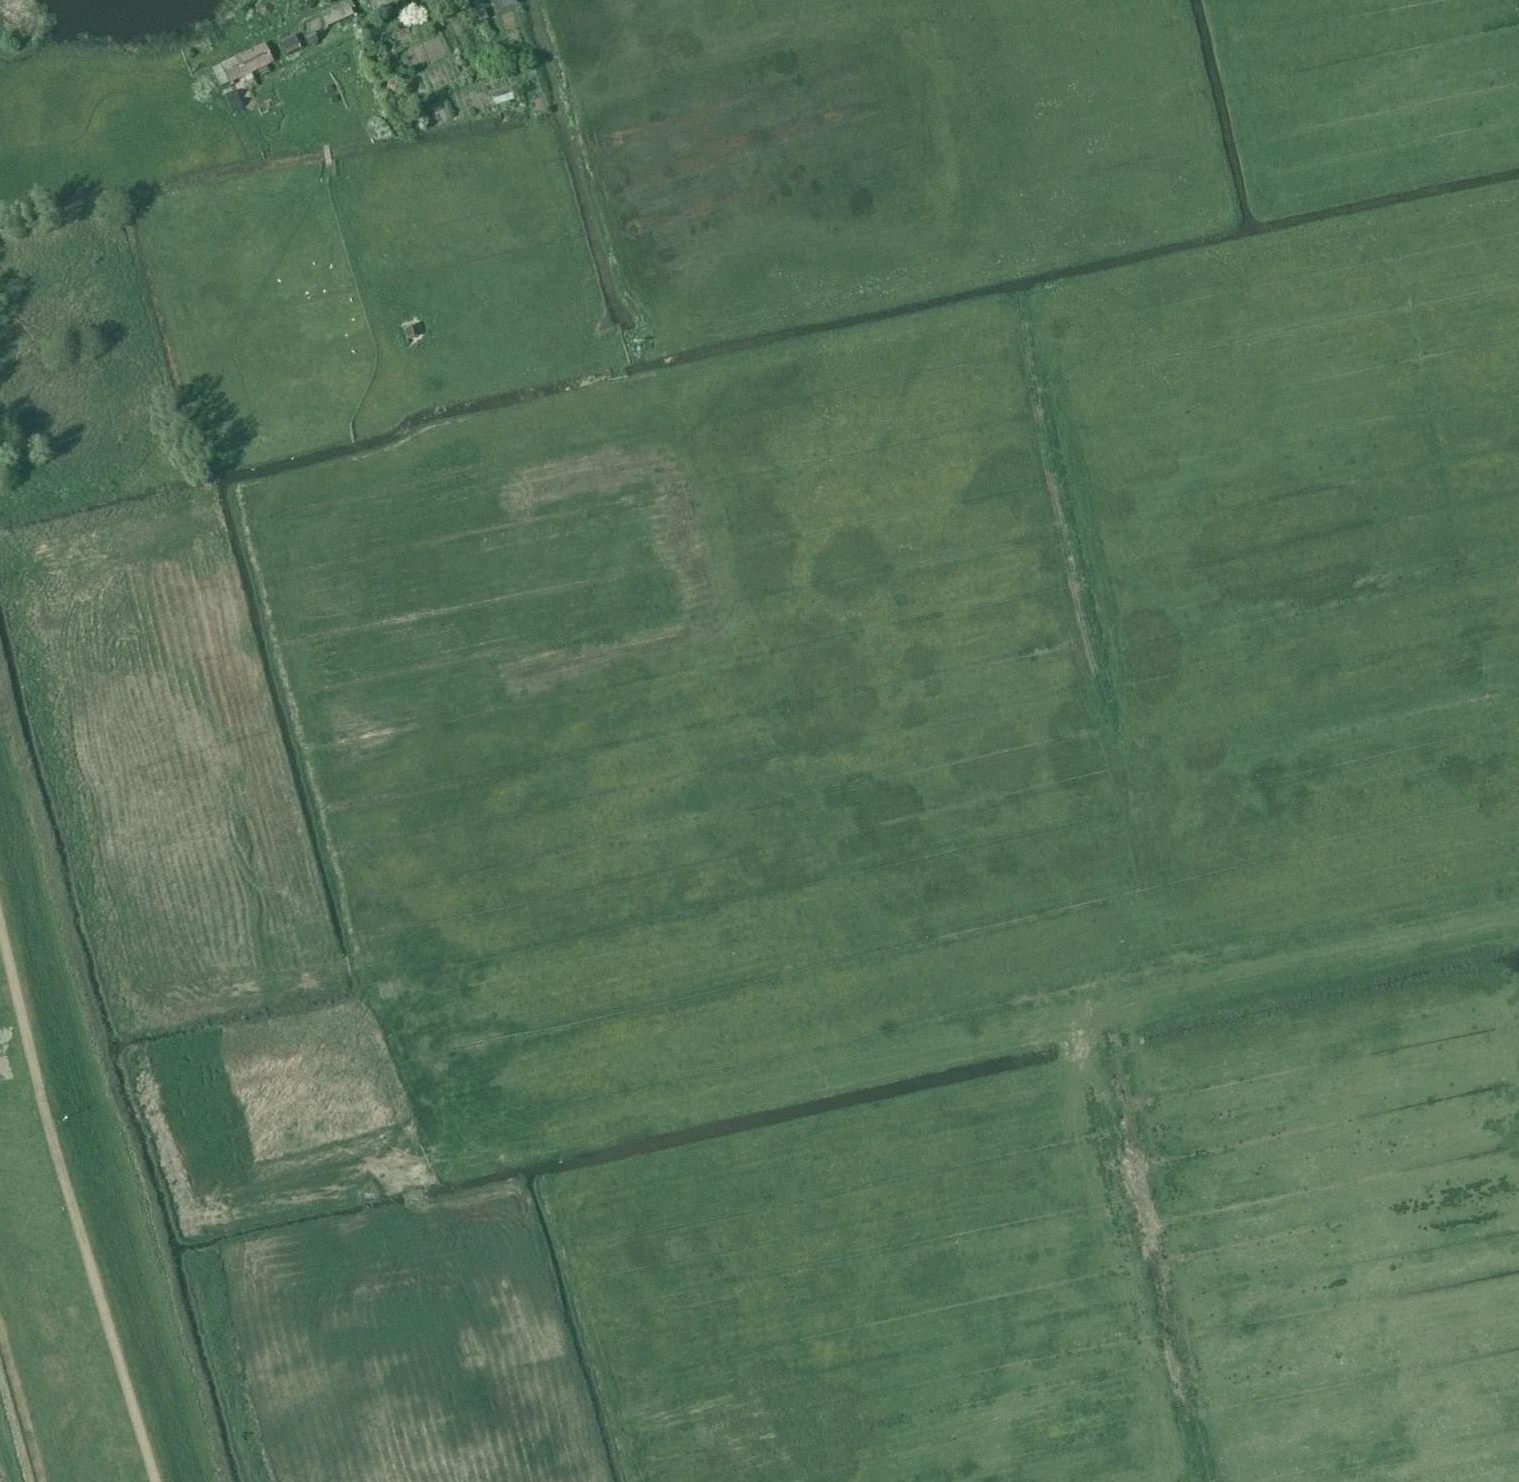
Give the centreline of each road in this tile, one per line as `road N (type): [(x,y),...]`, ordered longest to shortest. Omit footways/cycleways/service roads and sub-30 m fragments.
road 1 (track): [(151,1481),(42,1126),(0,948)]

